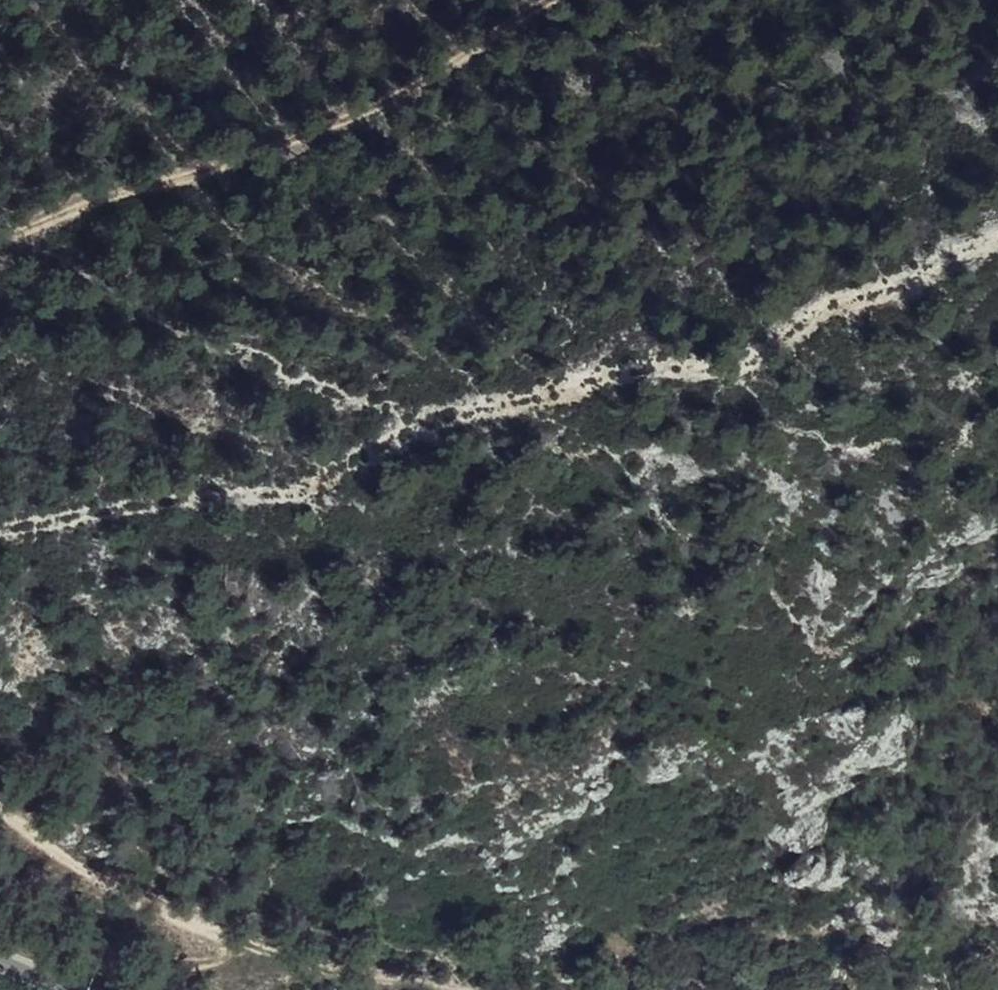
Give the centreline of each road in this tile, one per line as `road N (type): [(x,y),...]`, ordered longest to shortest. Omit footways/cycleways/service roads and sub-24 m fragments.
road 1 (track): [(0,257),(355,118),(443,73),(556,0)]
road 2 (track): [(575,989),(415,976),(227,917),(76,861),(0,803)]

